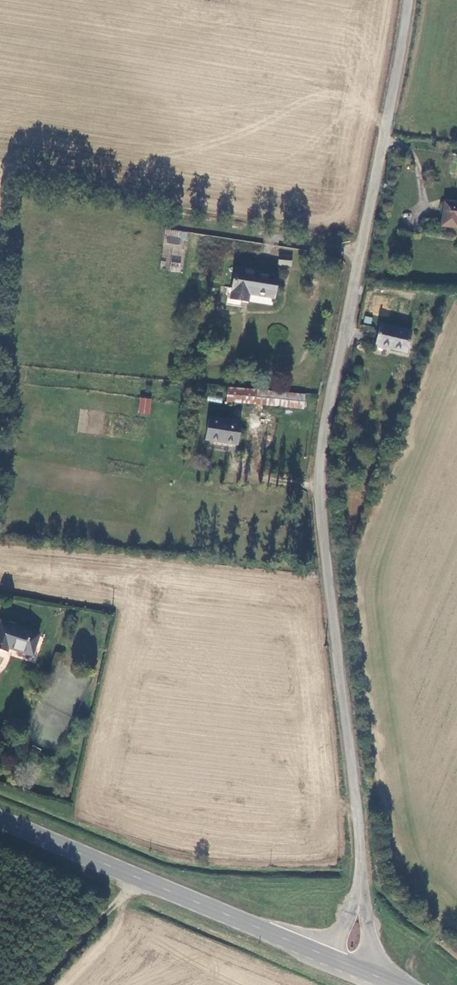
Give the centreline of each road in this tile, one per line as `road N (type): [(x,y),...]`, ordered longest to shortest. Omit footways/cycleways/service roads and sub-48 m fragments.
road 1 (unclassified): [(409,0),(323,465),(363,875)]
road 2 (secondary): [(0,820),(328,957)]
road 3 (track): [(138,879),(43,984)]

